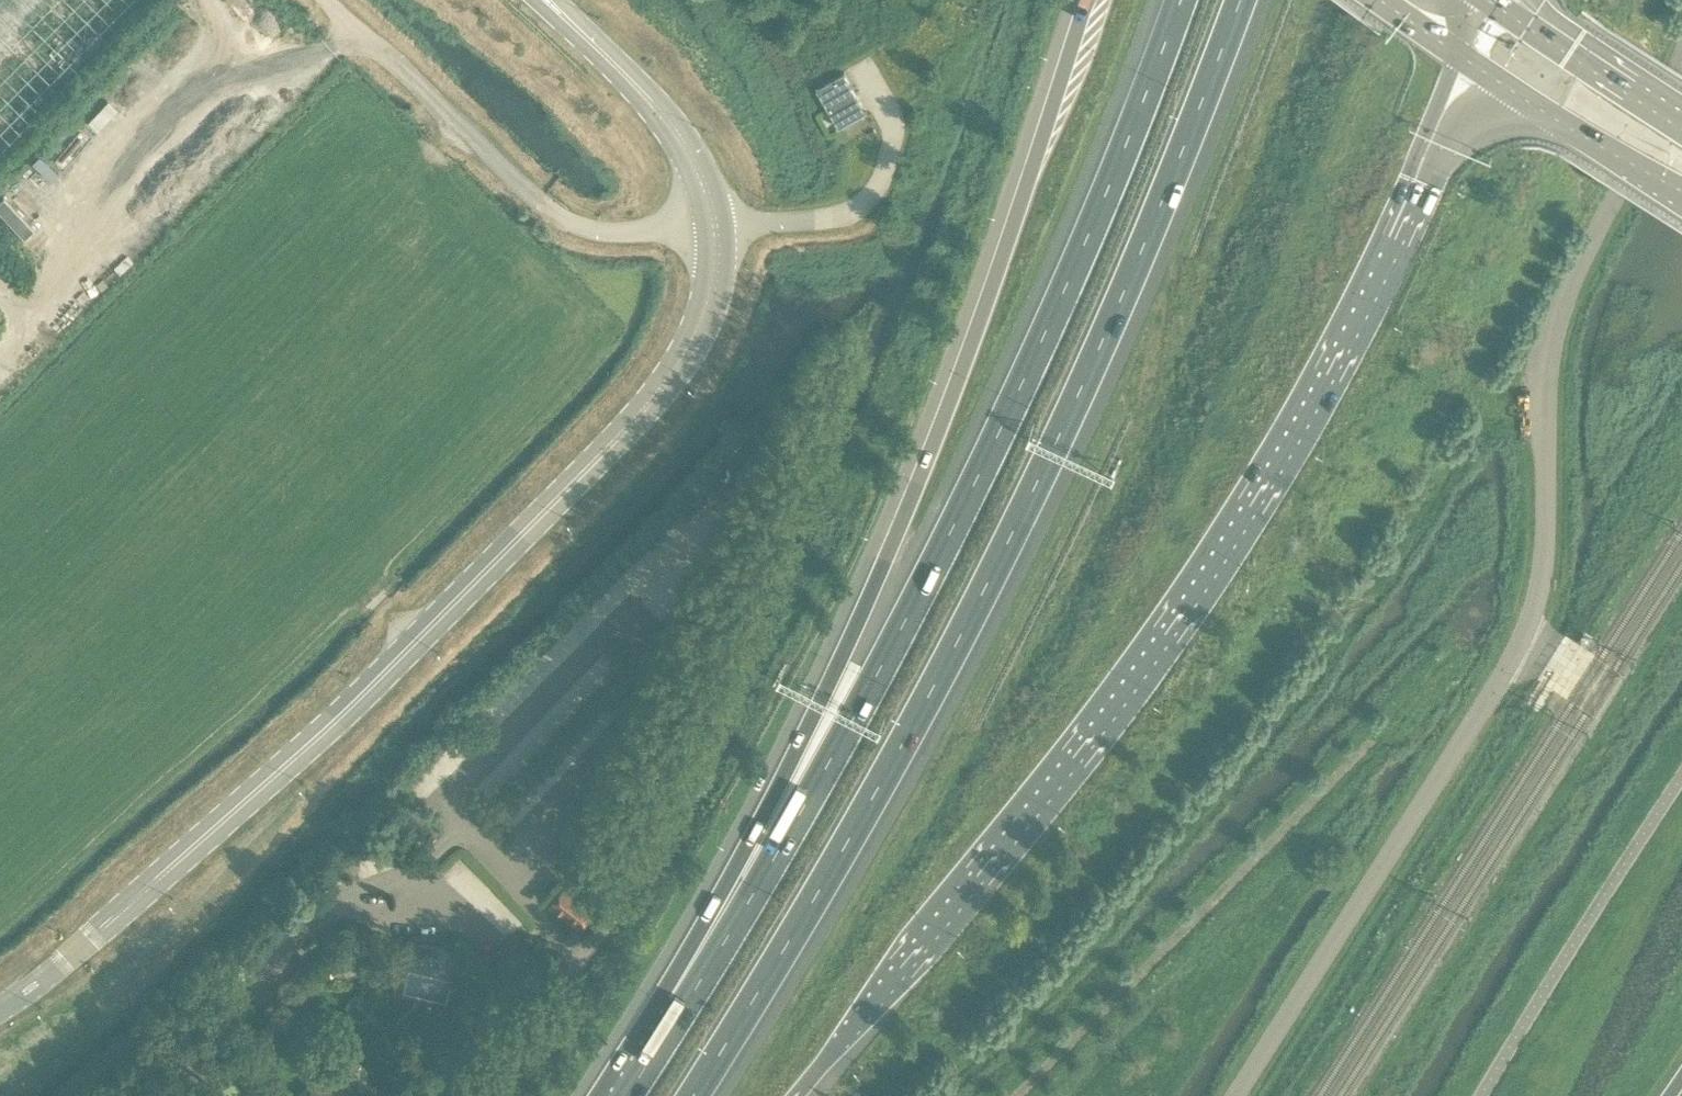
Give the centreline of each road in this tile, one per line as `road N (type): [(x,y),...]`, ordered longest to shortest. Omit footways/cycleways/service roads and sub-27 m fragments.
road 1 (motorway): [(792,1095),(1131,682),(1260,484),(1364,292),(1466,55)]
road 2 (motorway): [(699,1095),(840,869),(1118,315),(1241,0)]
road 3 (motorway): [(1177,0),(1064,296),(918,601),(789,836),(659,1047)]
road 4 (unclassified): [(1235,1095),(1532,629),(1548,530),(1541,401),(1547,344),(1681,60)]
road 5 (motorway): [(1087,0),(967,353),(884,562),(821,702),(667,991),(659,1047)]
road 6 (tertiary): [(81,945),(379,679),(628,428),(688,353),(716,279),(716,225),(698,169),(656,108)]
road 7 (track): [(716,225),(582,226),(551,211),(328,0)]
road 8 (secondary): [(1466,55),(1681,193)]
road 9 (secondary): [(1681,117),(1494,0)]
road 10 (tertiary): [(538,0),(656,108)]
road 11 (tertiary): [(656,108),(561,0)]

